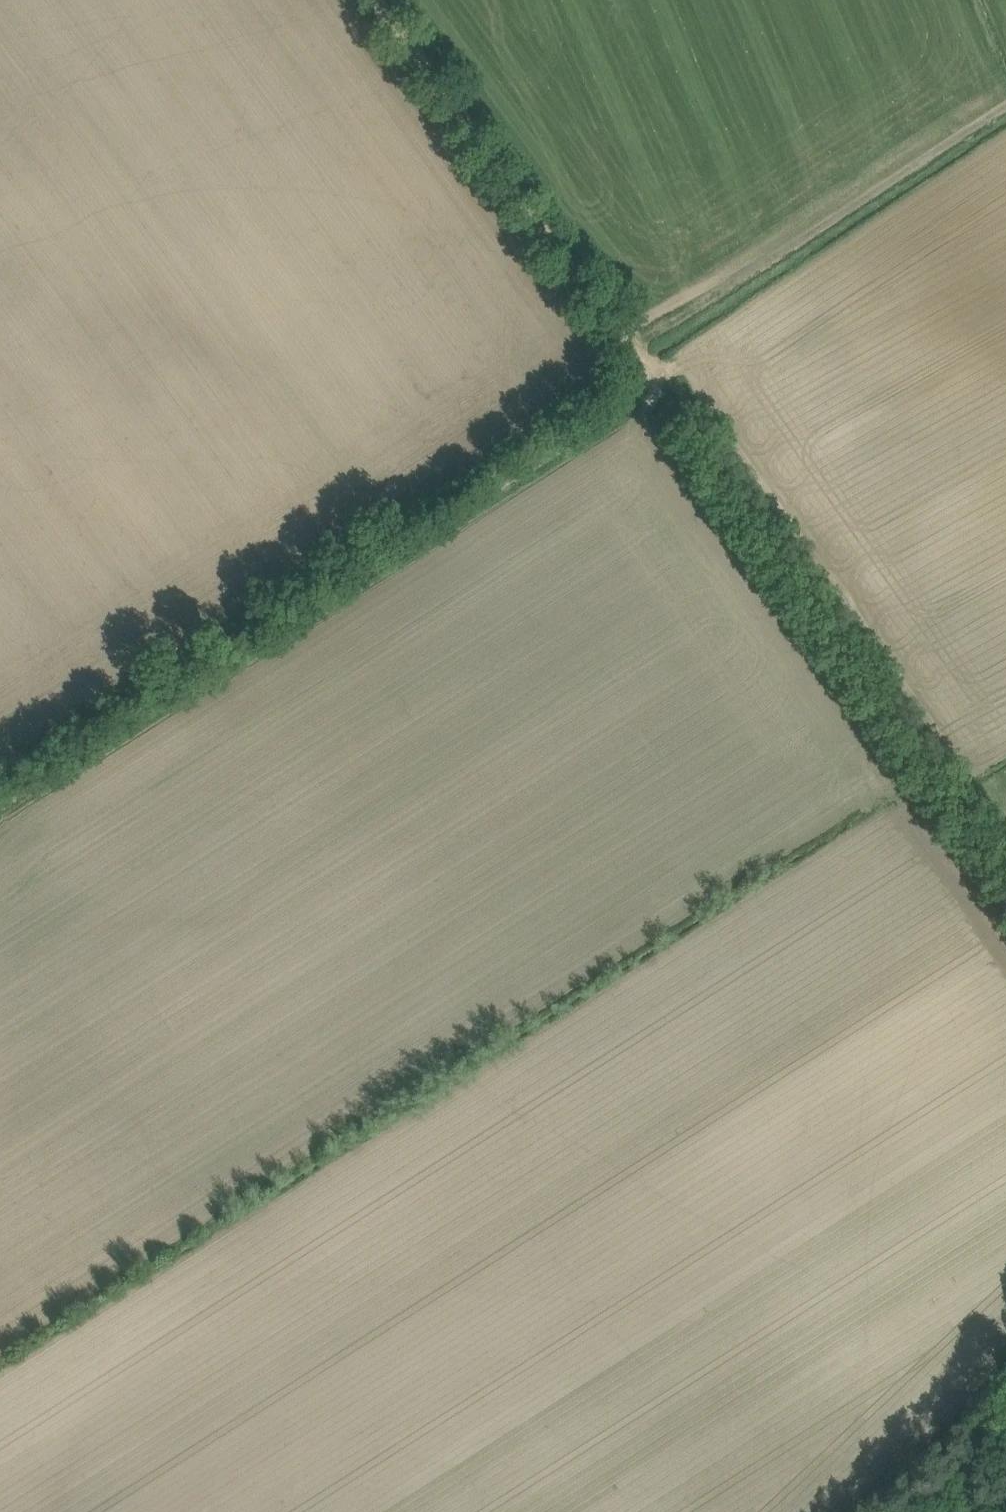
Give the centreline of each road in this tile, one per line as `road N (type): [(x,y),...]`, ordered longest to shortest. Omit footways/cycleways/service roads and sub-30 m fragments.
road 1 (track): [(1005,106),(634,346),(382,0)]

